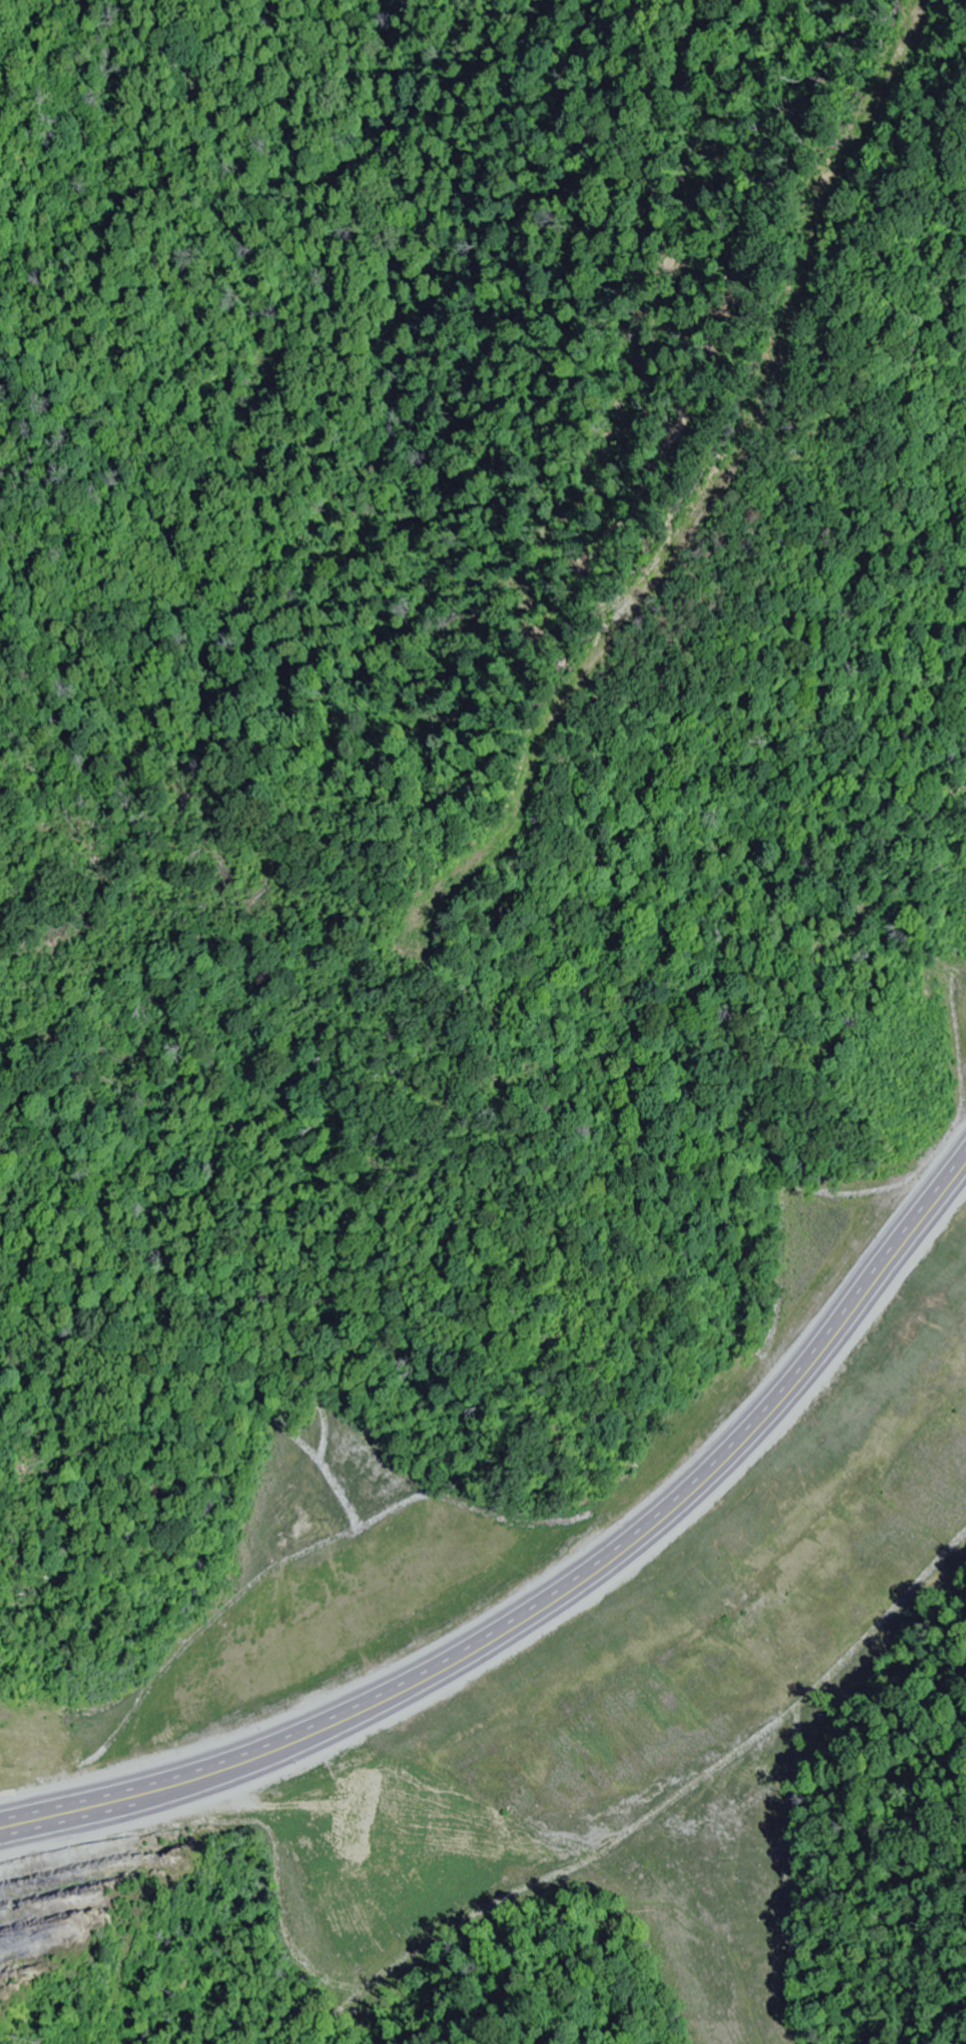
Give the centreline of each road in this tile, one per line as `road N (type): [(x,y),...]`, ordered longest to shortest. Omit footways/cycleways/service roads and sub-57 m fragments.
road 1 (primary): [(965,1153),(790,1385),(696,1487),(580,1579),(409,1683),(287,1744),(168,1789),(0,1833)]

